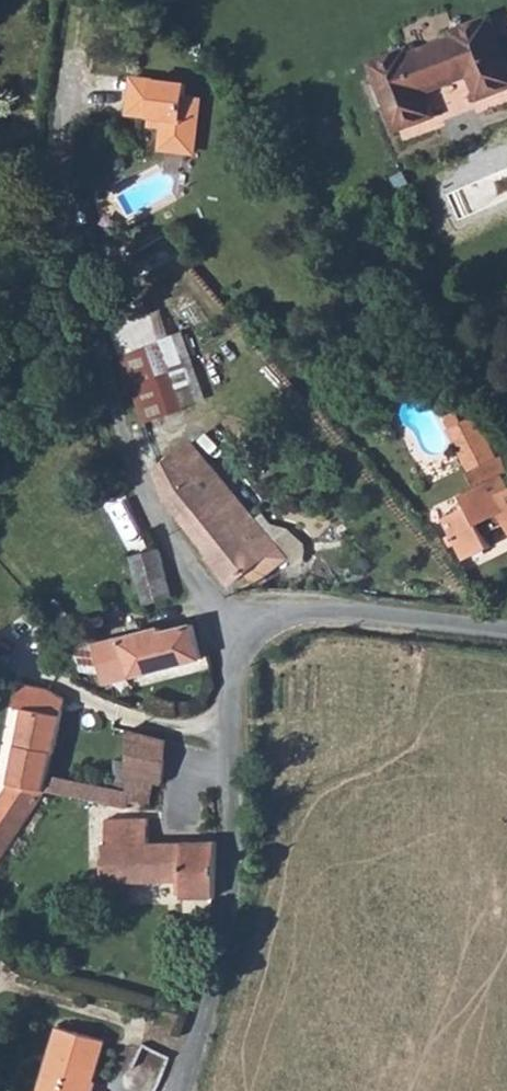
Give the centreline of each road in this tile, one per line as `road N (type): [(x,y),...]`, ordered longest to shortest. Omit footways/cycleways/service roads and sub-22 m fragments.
road 1 (unclassified): [(76,53),(71,246),(161,527),(240,632)]
road 2 (unclassified): [(185,1090),(243,872),(231,667),(240,632)]
road 3 (unclassified): [(240,632),(287,612),(506,629)]
road 4 (track): [(234,724),(178,727),(116,709),(19,629)]

